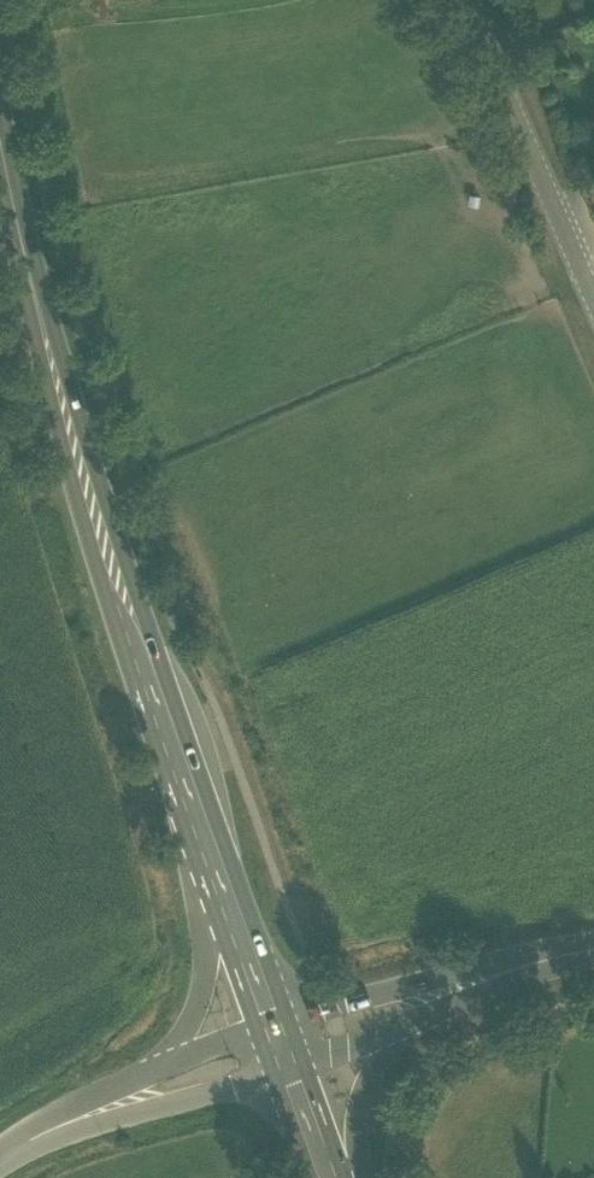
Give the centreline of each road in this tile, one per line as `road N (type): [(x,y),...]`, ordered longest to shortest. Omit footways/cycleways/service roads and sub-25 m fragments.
road 1 (primary): [(223,892),(76,450),(0,140)]
road 2 (residential): [(593,306),(460,0)]
road 3 (tertiary): [(519,966),(273,1025)]
road 4 (residential): [(92,1113),(234,1089),(289,1069)]
road 5 (residential): [(223,892),(189,1029),(164,1070)]
road 6 (tertiary): [(349,1177),(360,1156),(361,1104),(389,1035)]
road 7 (tertiary): [(389,1035),(519,966)]
road 8 (primary): [(273,1025),(223,892)]

